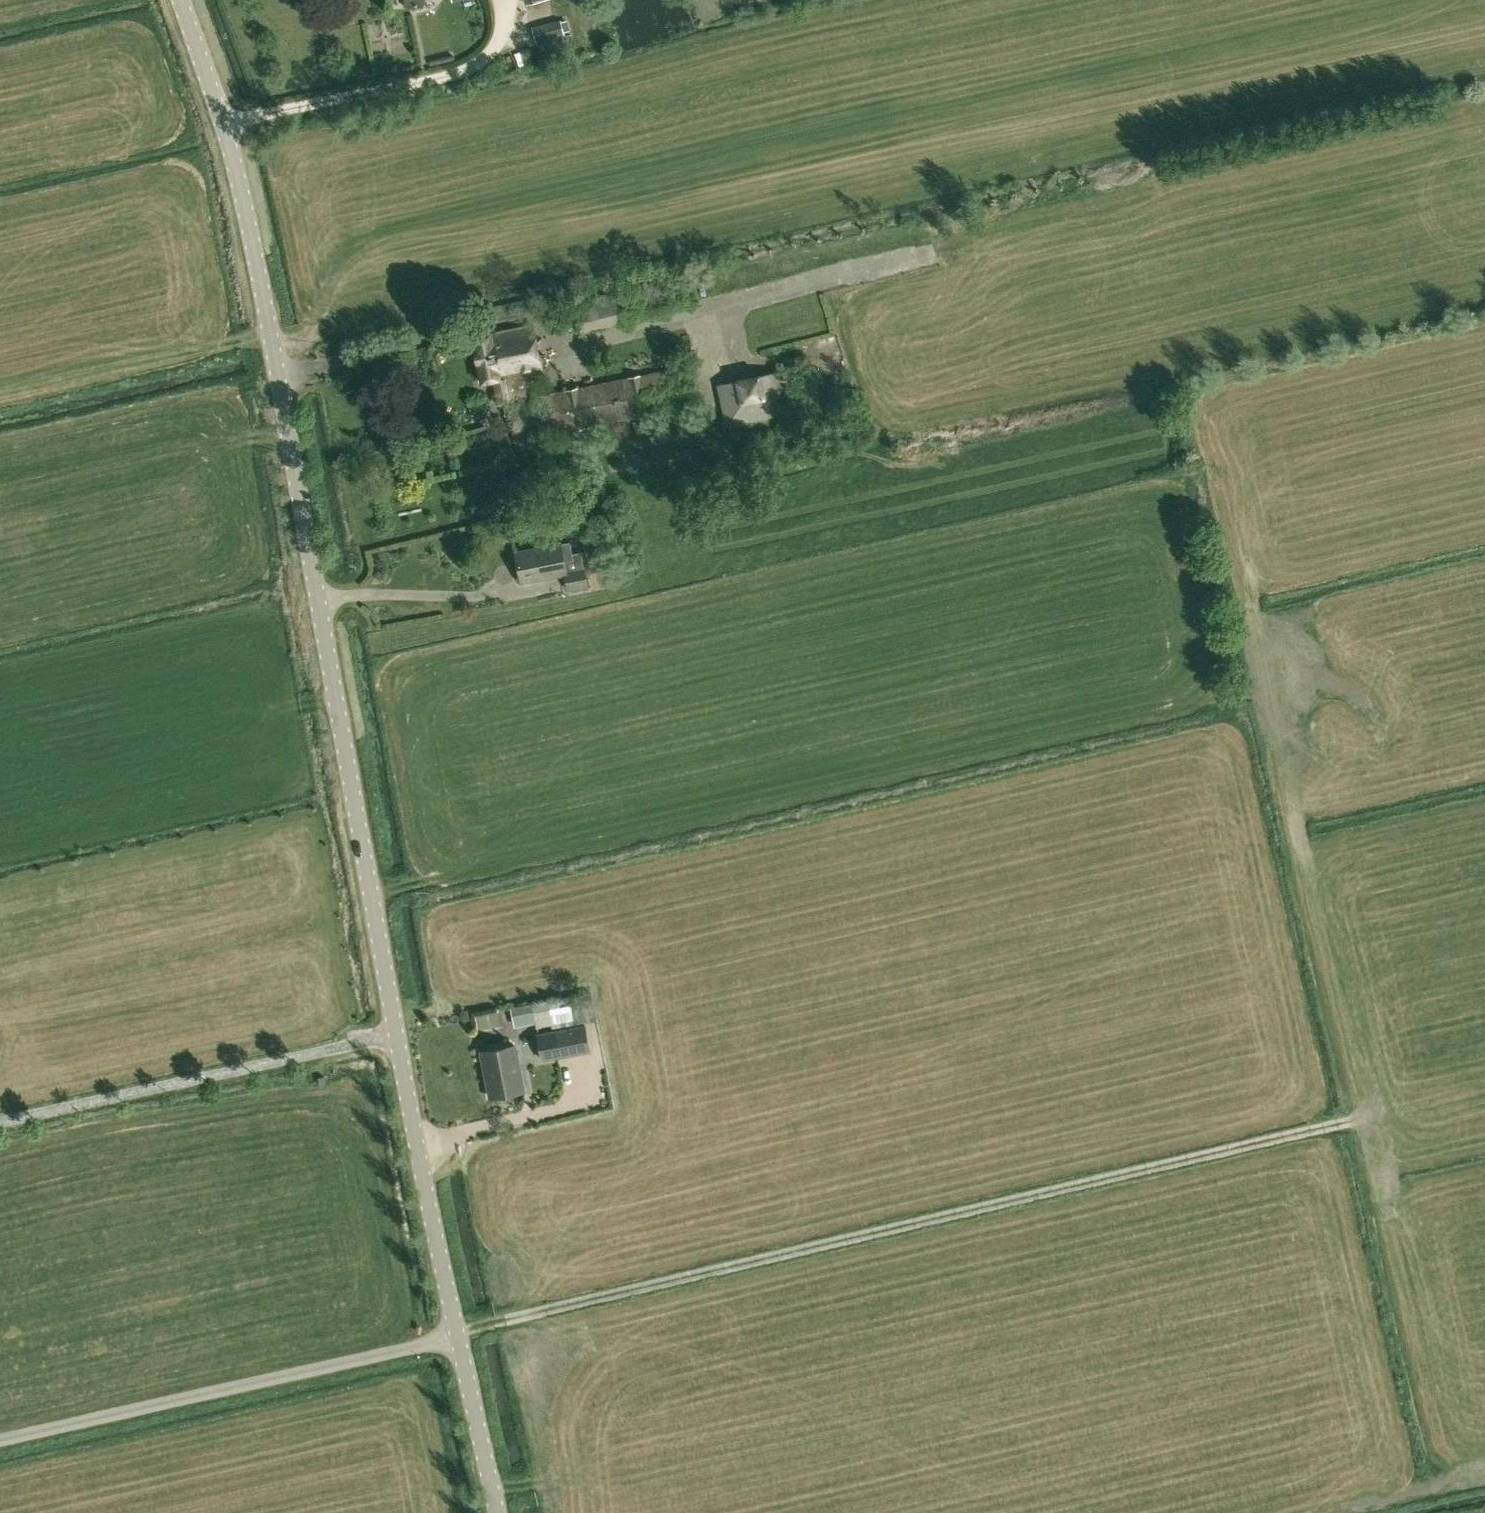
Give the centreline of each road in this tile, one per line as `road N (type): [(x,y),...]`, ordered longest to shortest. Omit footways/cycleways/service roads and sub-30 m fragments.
road 1 (unclassified): [(498,1512),(457,1336),(240,193),(182,0)]

